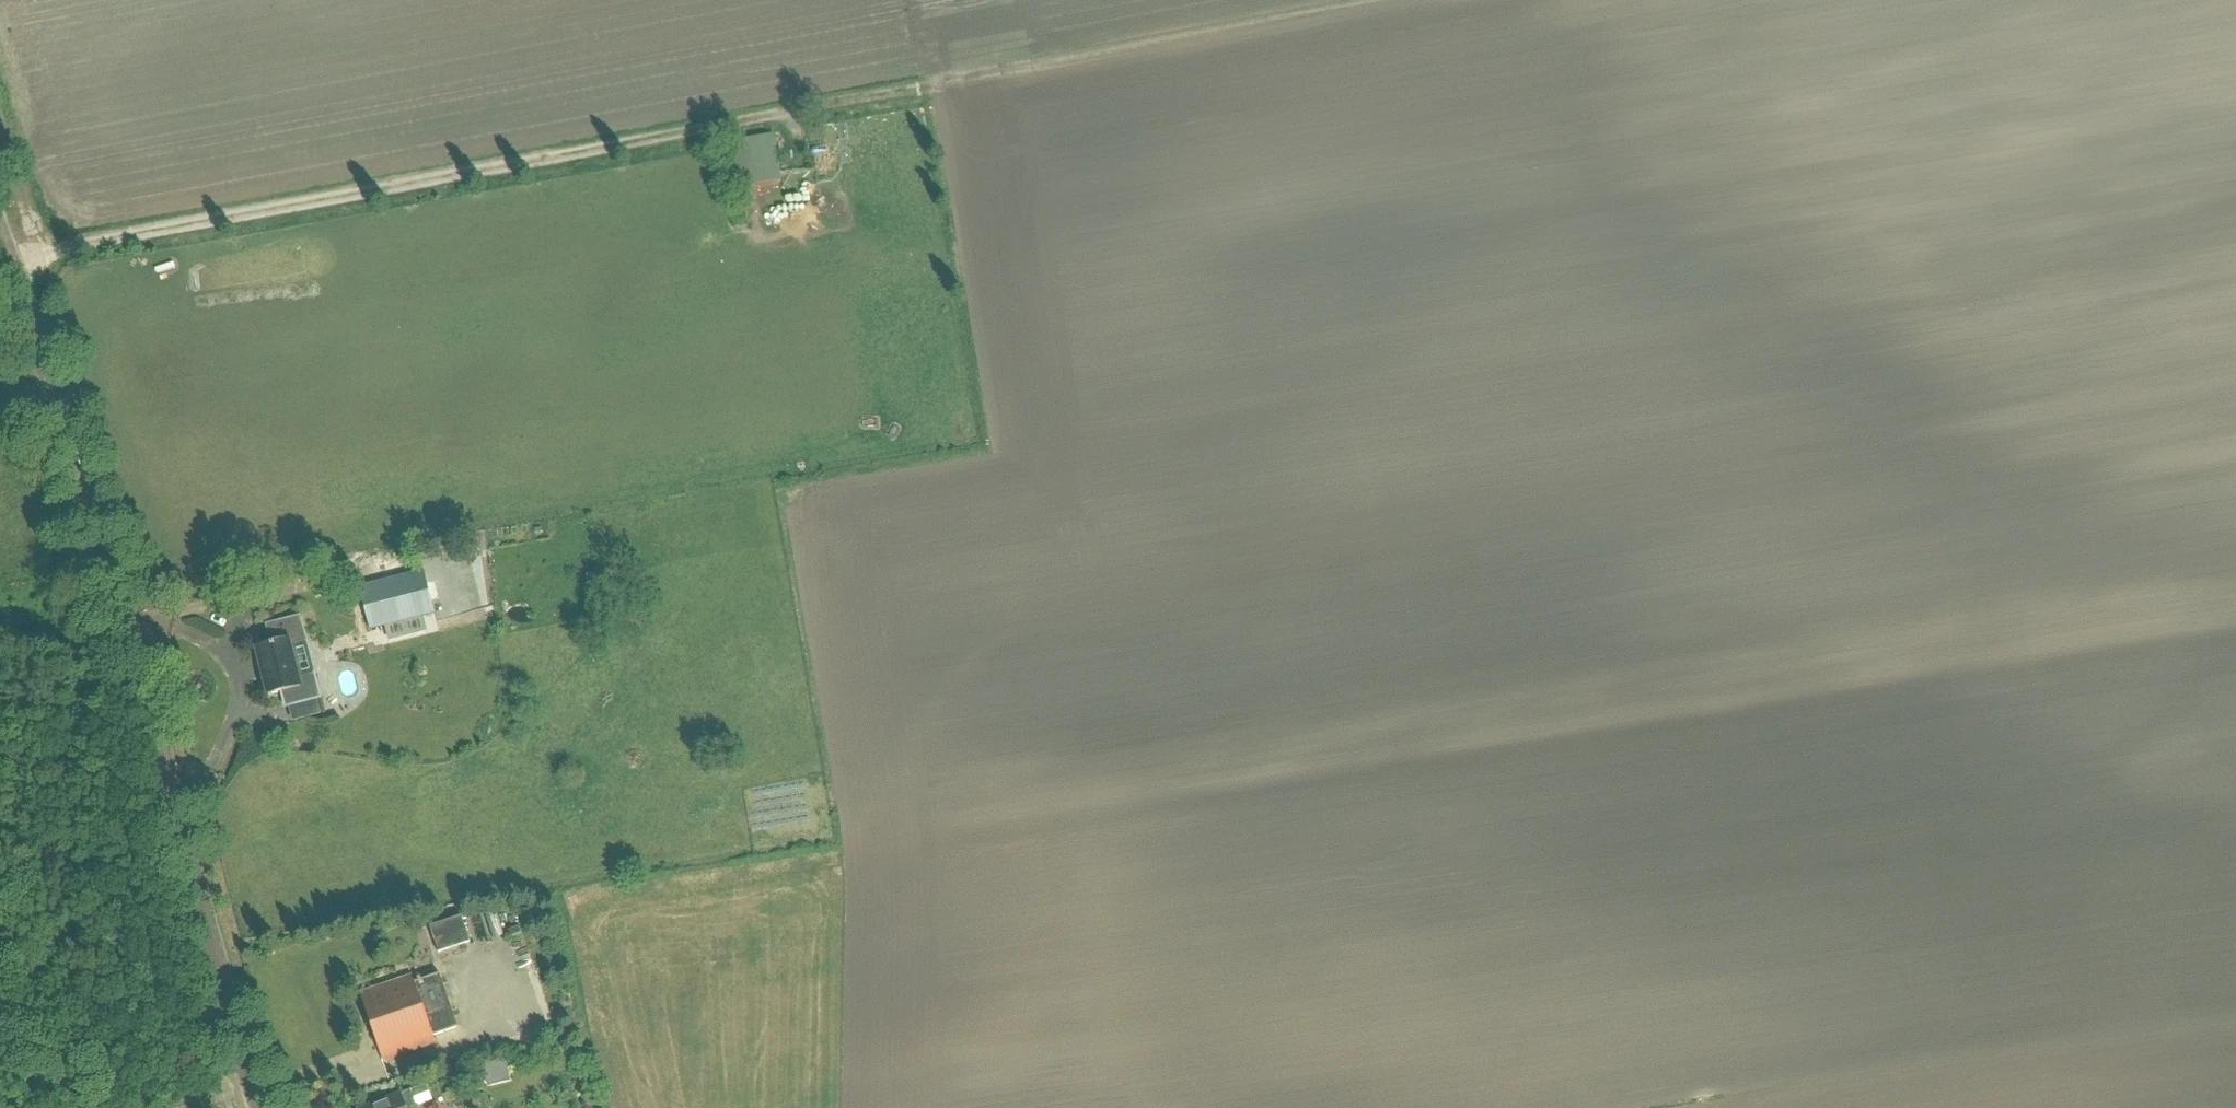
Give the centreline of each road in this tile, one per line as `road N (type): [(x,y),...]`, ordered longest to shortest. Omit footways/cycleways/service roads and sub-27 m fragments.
road 1 (track): [(4,255),(913,93)]
road 2 (tertiary): [(266,1107),(79,472),(0,243)]

